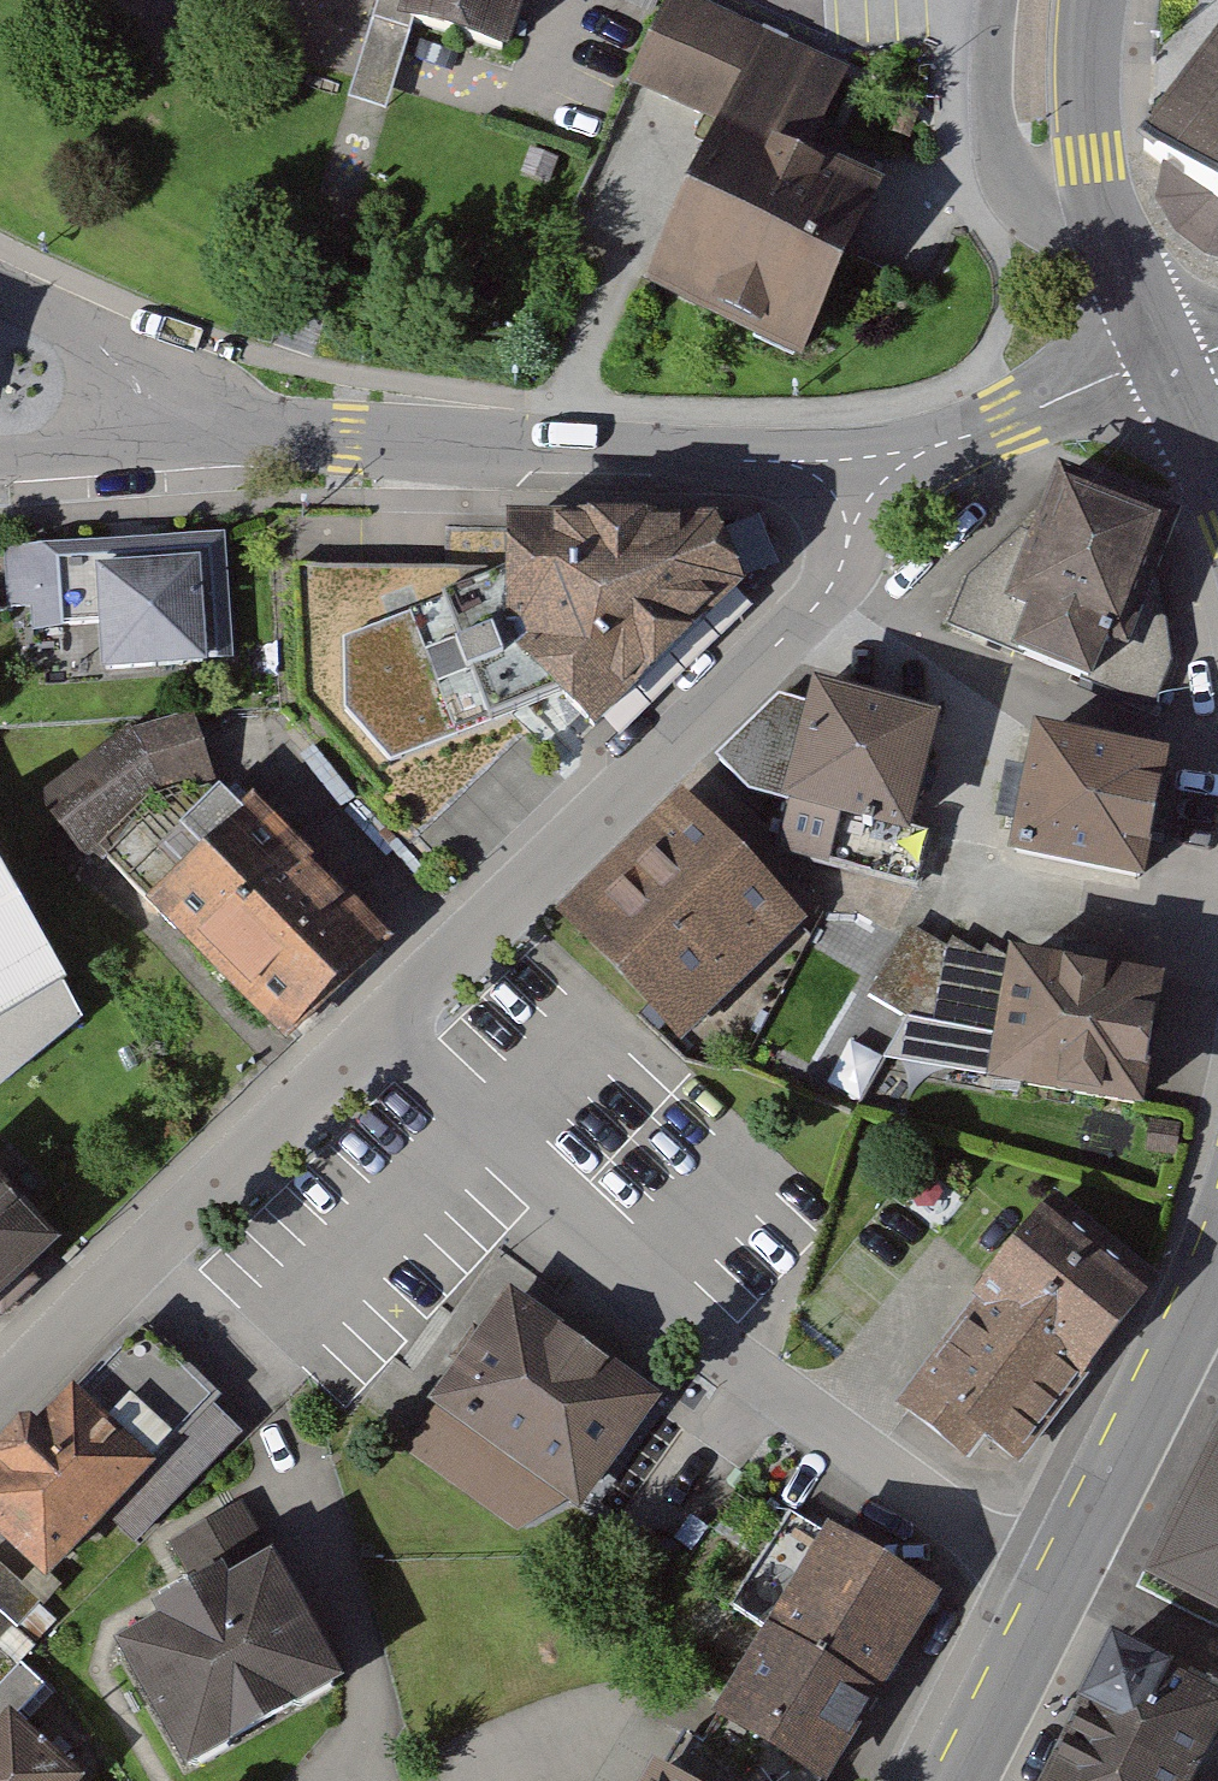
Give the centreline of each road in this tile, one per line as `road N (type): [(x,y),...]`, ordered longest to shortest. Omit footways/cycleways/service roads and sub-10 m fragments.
road 1 (residential): [(373,1038),(717,1352),(1000,1557),(1061,1589)]
road 2 (residential): [(373,1038),(786,640),(831,586),(850,531),(854,481)]
road 3 (tertiary): [(854,481),(763,461),(176,427)]
road 4 (residential): [(0,1408),(373,1038)]
road 5 (secondary): [(1094,0),(1089,159),(1104,219),(1165,362)]
road 6 (secondary): [(1061,1589),(1217,1263)]
road 7 (tertiary): [(1165,362),(1125,370),(854,481)]
road 8 (tertiary): [(176,427),(139,380),(95,342),(0,296)]
road 9 (secondary): [(962,1780),(1061,1589)]
road 10 (tertiary): [(0,470),(65,466),(176,427)]
road 11 (secondary): [(1217,484),(1165,362)]

